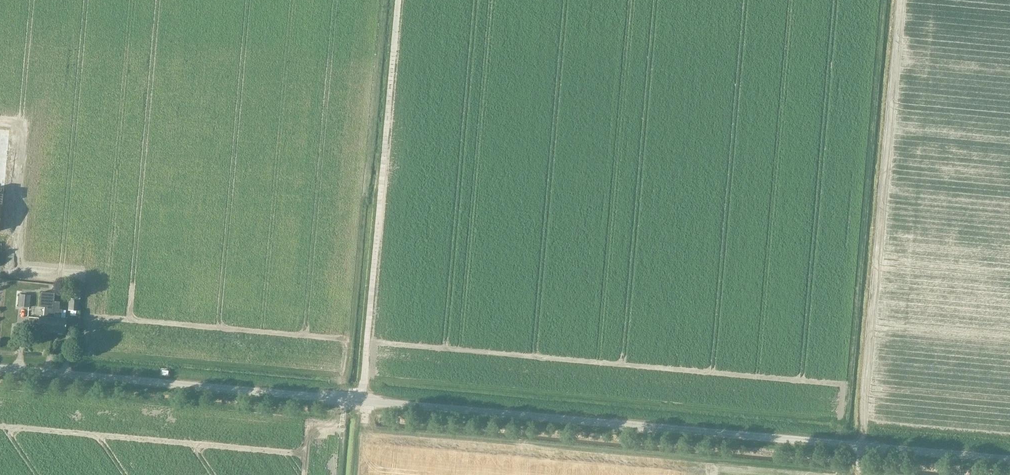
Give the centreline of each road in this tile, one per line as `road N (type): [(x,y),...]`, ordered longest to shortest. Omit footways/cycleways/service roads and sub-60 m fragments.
road 1 (unclassified): [(1009,461),(0,368)]

